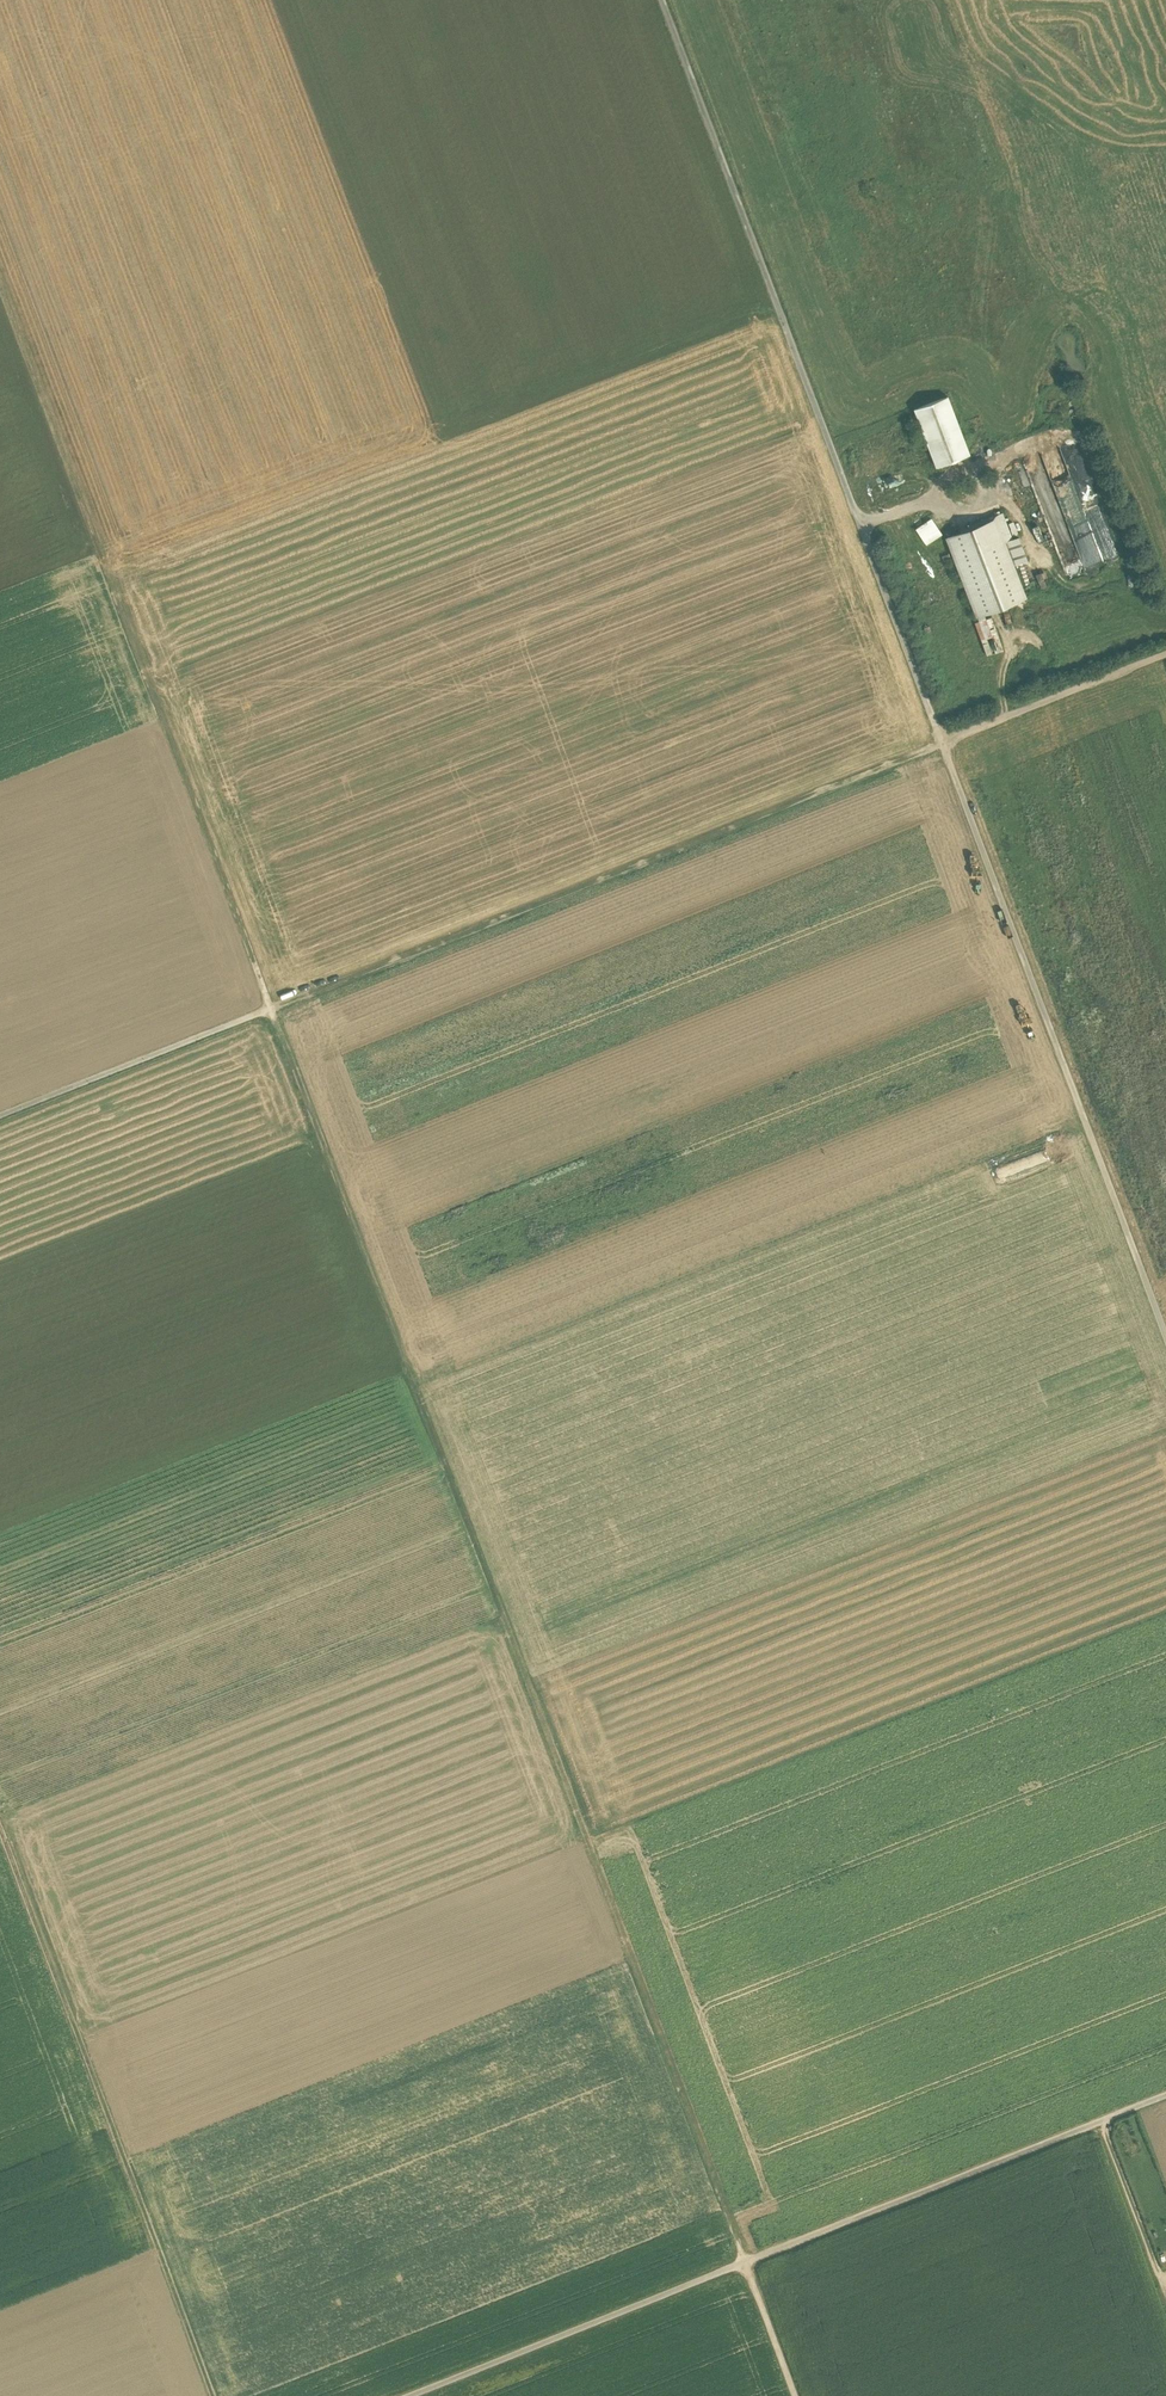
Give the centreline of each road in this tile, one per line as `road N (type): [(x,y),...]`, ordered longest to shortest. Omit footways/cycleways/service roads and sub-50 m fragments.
road 1 (track): [(0,272),(797,2395)]
road 2 (track): [(1165,1336),(662,0)]
road 3 (track): [(0,1115),(1165,653)]
road 4 (track): [(1165,2096),(410,2395)]
road 5 (track): [(0,1832),(213,2395)]
road 6 (track): [(1102,2122),(1165,2293)]

